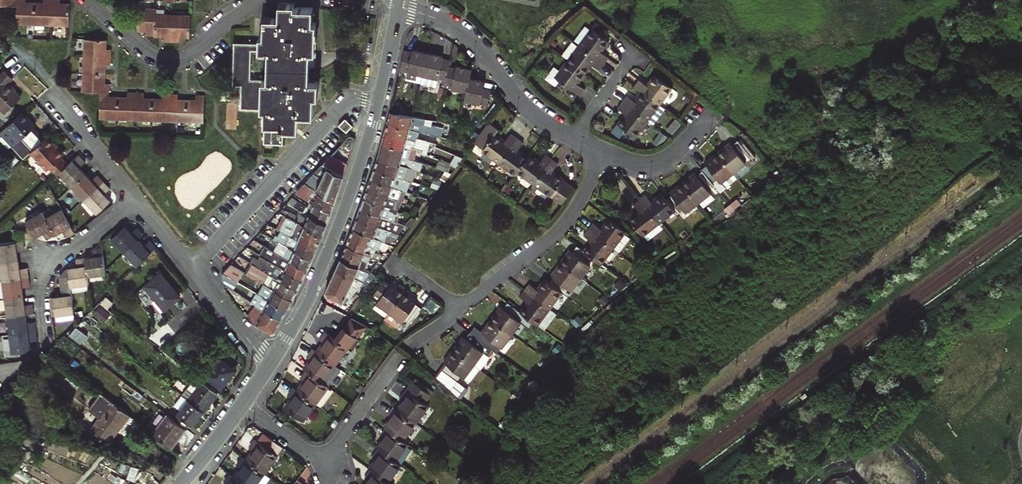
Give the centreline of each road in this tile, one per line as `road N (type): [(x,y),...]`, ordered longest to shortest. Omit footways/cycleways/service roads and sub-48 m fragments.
road 1 (tertiary): [(268,365),(333,243),(377,102)]
road 2 (residential): [(605,153),(562,226),(408,348)]
road 3 (residential): [(377,102),(349,102),(193,270)]
road 4 (residential): [(243,405),(324,462),(400,356)]
road 5 (residential): [(573,138),(530,113),(466,35),(399,6)]
road 6 (residential): [(262,0),(174,62),(149,56),(87,0)]
road 7 (residential): [(138,200),(41,275),(49,332)]
road 8 (residential): [(138,200),(55,86)]
road 9 (residential): [(716,112),(657,165),(605,153)]
road 10 (residential): [(268,365),(193,270)]

